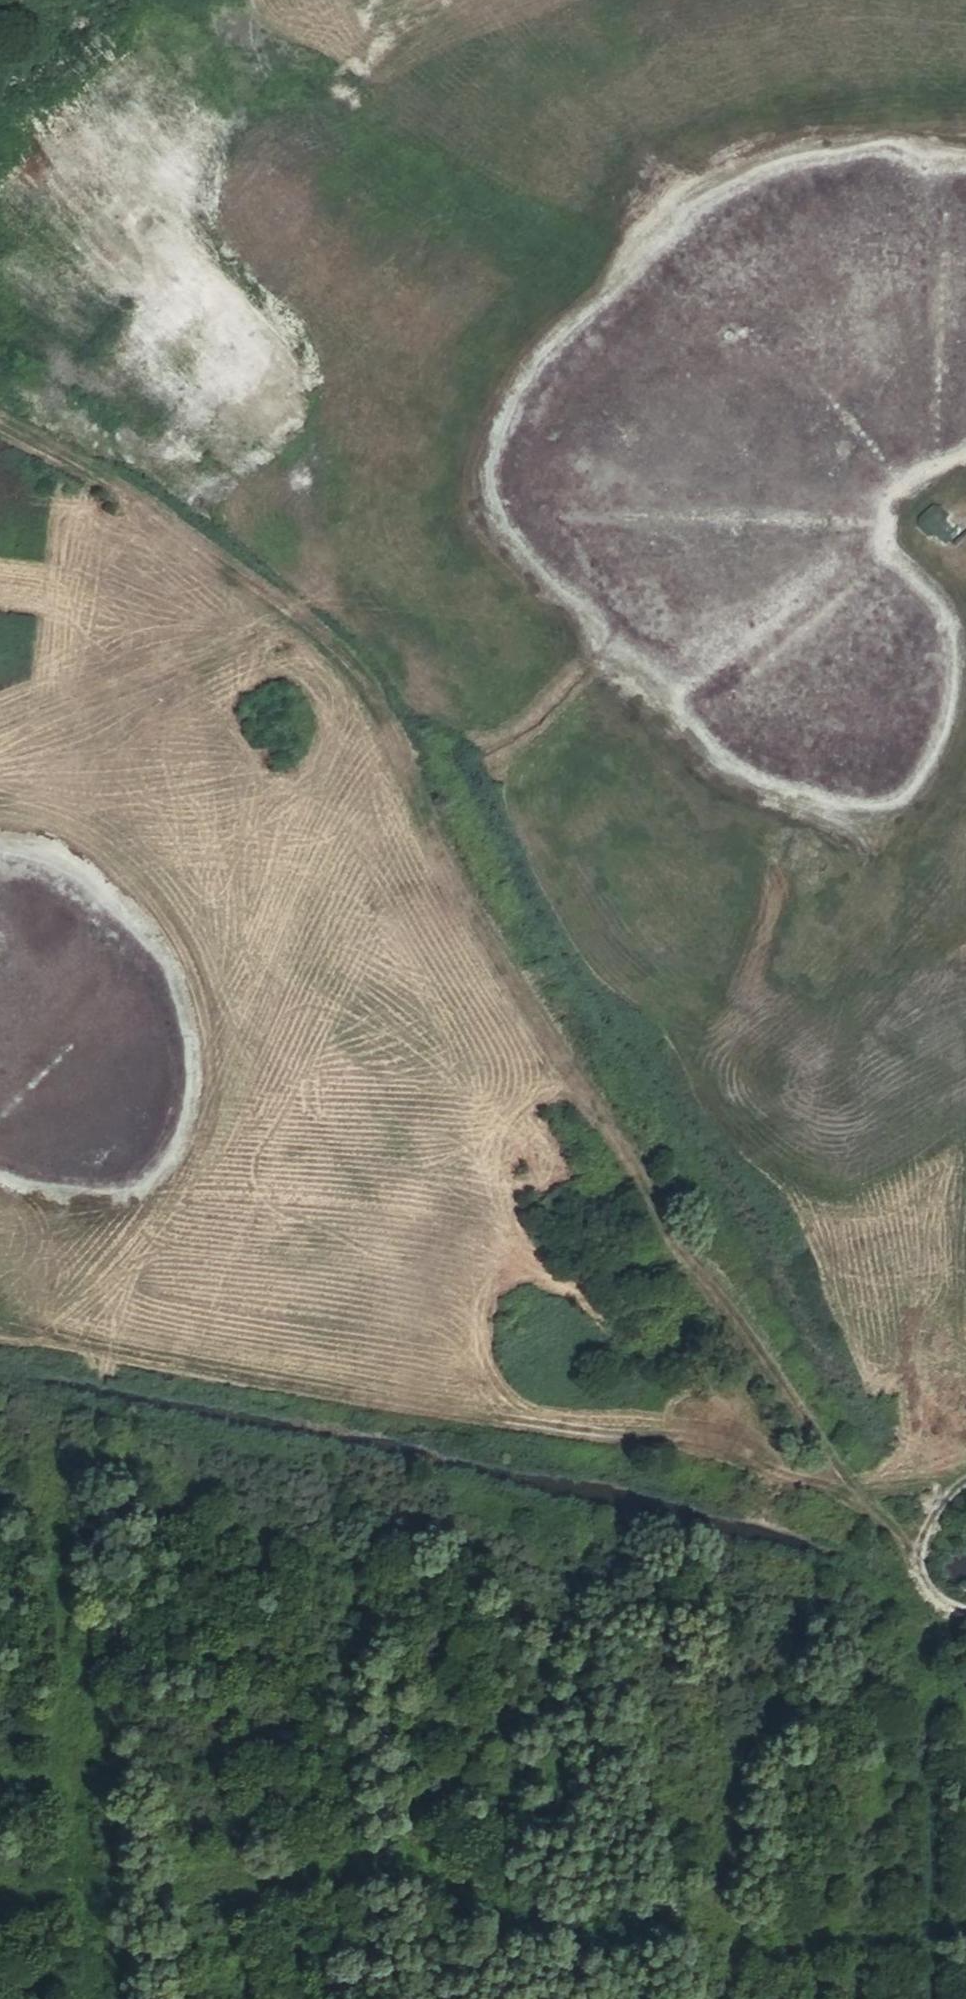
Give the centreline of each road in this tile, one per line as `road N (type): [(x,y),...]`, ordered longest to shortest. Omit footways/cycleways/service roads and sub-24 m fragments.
road 1 (track): [(0,429),(108,476),(358,680),(465,904),(915,1568)]
road 2 (track): [(872,1503),(680,1440),(0,1335)]
road 3 (track): [(965,1610),(928,1594),(915,1568),(926,1522),(965,1480)]

